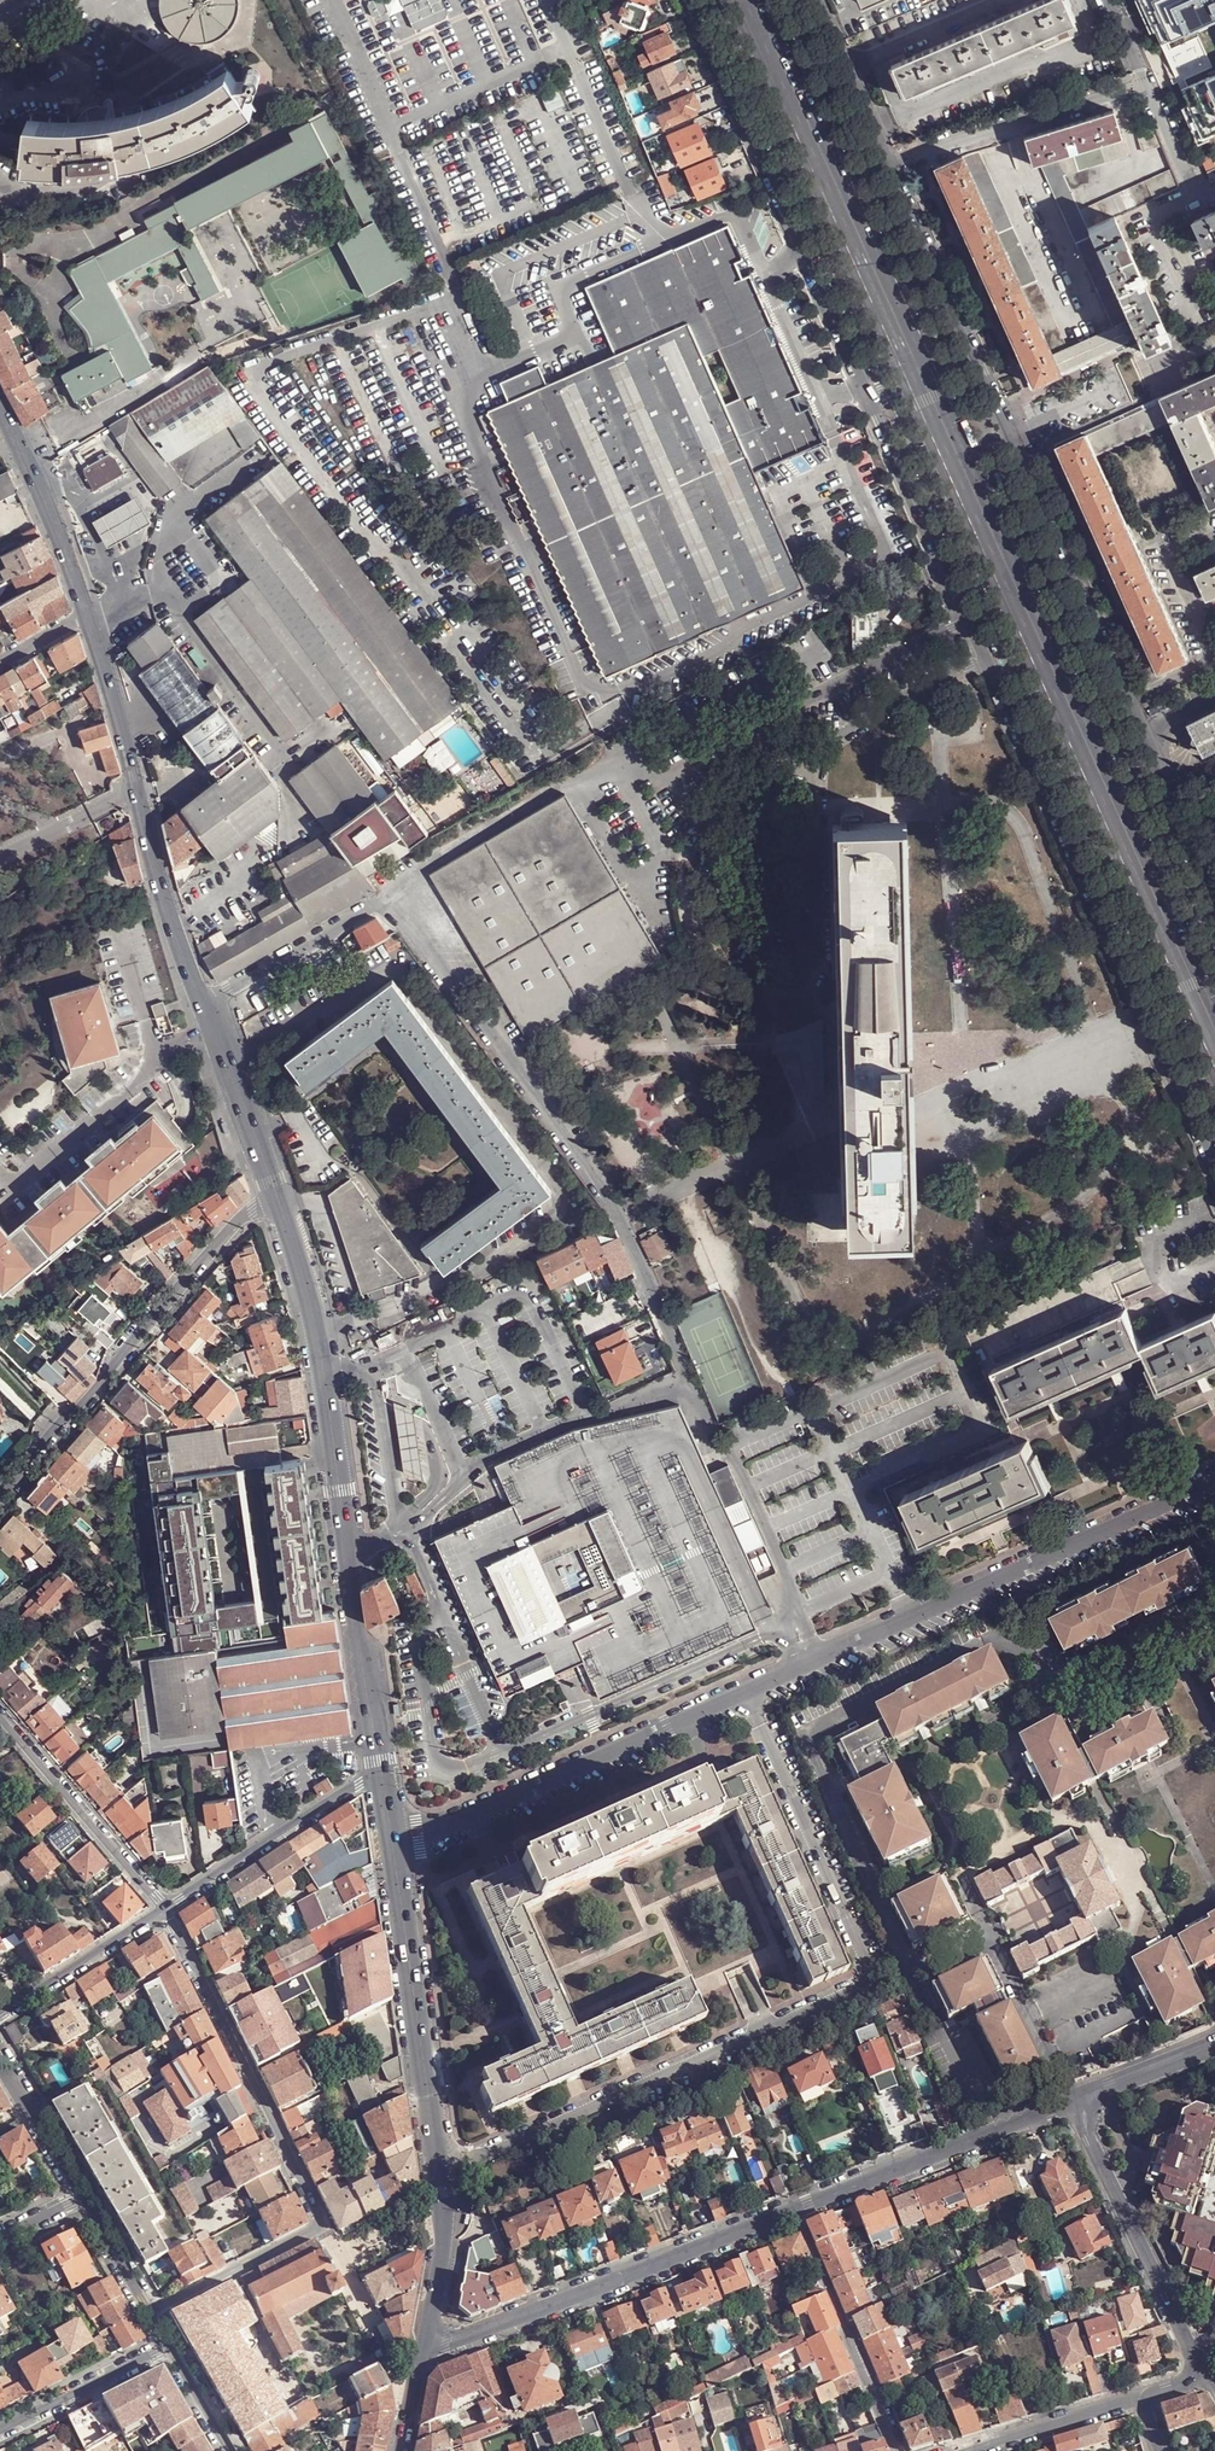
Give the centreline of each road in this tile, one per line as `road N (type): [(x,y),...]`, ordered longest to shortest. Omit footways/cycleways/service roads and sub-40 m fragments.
road 1 (unclassified): [(1214,893),(814,0)]
road 2 (residential): [(684,1373),(601,1184),(388,895),(203,1004)]
road 3 (residential): [(441,2176),(854,1992),(863,1981),(864,1967),(746,1693)]
road 4 (unclassified): [(967,620),(1214,1172)]
road 5 (tertiary): [(383,1780),(319,1333),(280,1203)]
road 6 (residential): [(157,2310),(323,2223),(165,1909)]
road 7 (primary): [(1214,1031),(999,548)]
road 8 (residential): [(1214,1485),(746,1693)]
road 9 (residential): [(280,1203),(250,1211),(0,1500)]
road 10 (tertiary): [(203,1004),(176,934),(87,618)]
road 11 (tertiary): [(796,2210),(537,2313),(445,2344),(425,2342)]
road 12 (residential): [(746,1693),(470,1817),(391,1839)]
road 13 (tertiary): [(441,2176),(391,1839)]
road 14 (tertiary): [(1071,2101),(796,2210)]
road 15 (residential): [(1071,2101),(1196,2360)]
road 16 (unclassified): [(691,0),(803,248)]
road 17 (residential): [(898,2450),(796,2210)]
road 18 (residential): [(165,1909),(0,1712)]
road 19 (residential): [(383,1780),(357,1784),(165,1909)]
road 20 (unclassified): [(868,400),(967,620)]
road 21 (primary): [(849,213),(753,0)]
road 22 (tertiary): [(87,618),(0,407)]
road 23 (tertiary): [(280,1203),(203,1004)]
road 24 (residential): [(165,1909),(0,2021)]
road 25 (residential): [(177,2342),(0,2432)]
road 26 (primary): [(999,548),(921,375)]
road 27 (residential): [(971,2450),(1143,2398)]
road 28 (primary): [(921,375),(849,213)]
road 29 (tertiary): [(425,2342),(442,2252),(441,2176)]
road 30 (unclassified): [(803,248),(868,400)]
road 31 (residential): [(0,2056),(83,2195)]
road 32 (tertiary): [(1214,2043),(1071,2101)]
road 33 (residential): [(83,2195),(157,2310)]
road 34 (residential): [(177,2342),(236,2450)]

